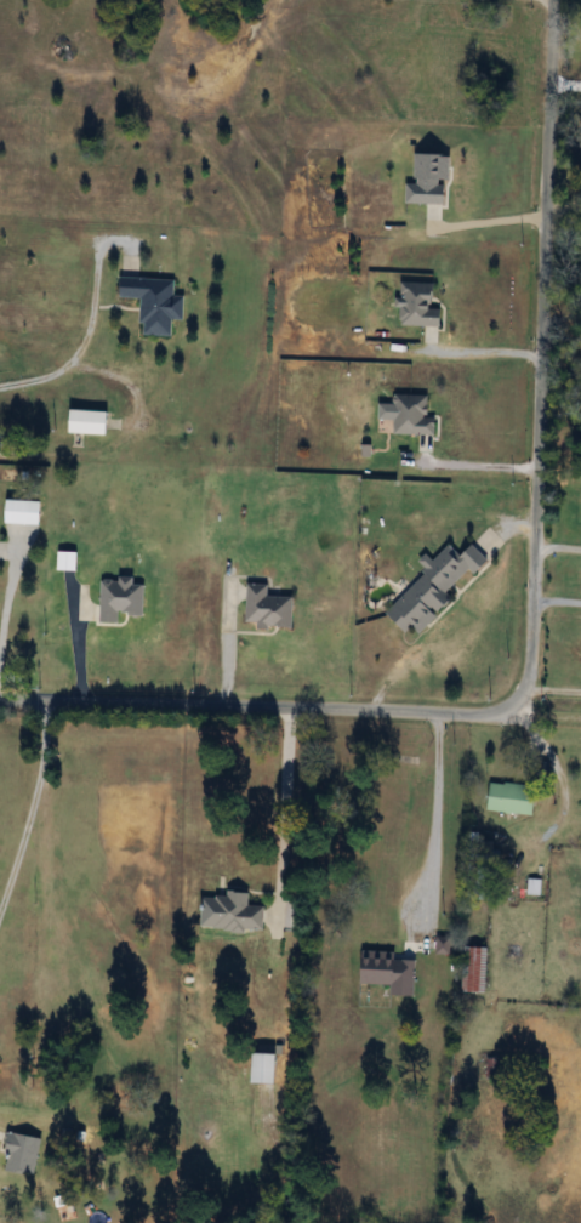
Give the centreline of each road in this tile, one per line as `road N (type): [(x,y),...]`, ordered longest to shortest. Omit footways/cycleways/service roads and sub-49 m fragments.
road 1 (residential): [(0,694),(469,715),(499,711),(519,696),(531,641),(552,0)]

